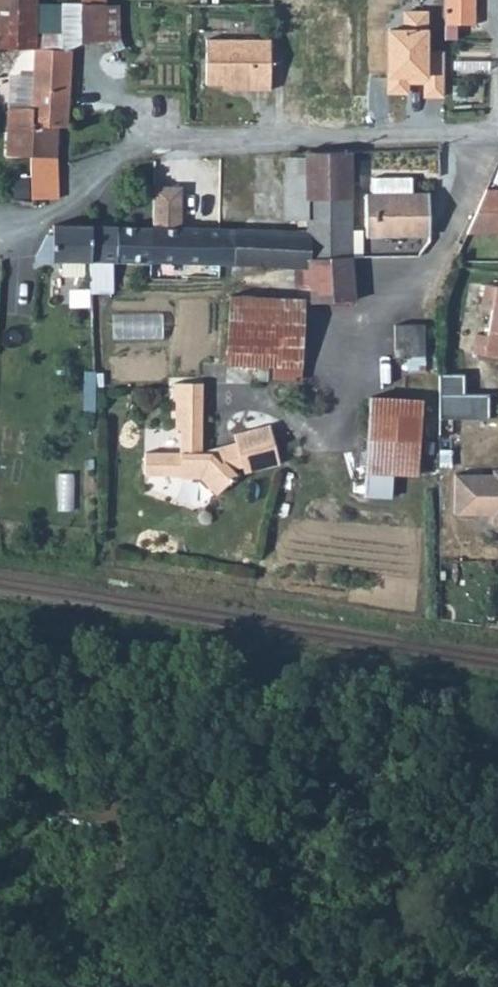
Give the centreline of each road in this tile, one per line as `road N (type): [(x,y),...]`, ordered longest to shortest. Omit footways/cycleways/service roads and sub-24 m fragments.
road 1 (track): [(497,709),(0,627)]
road 2 (residential): [(497,133),(151,140),(116,157)]

